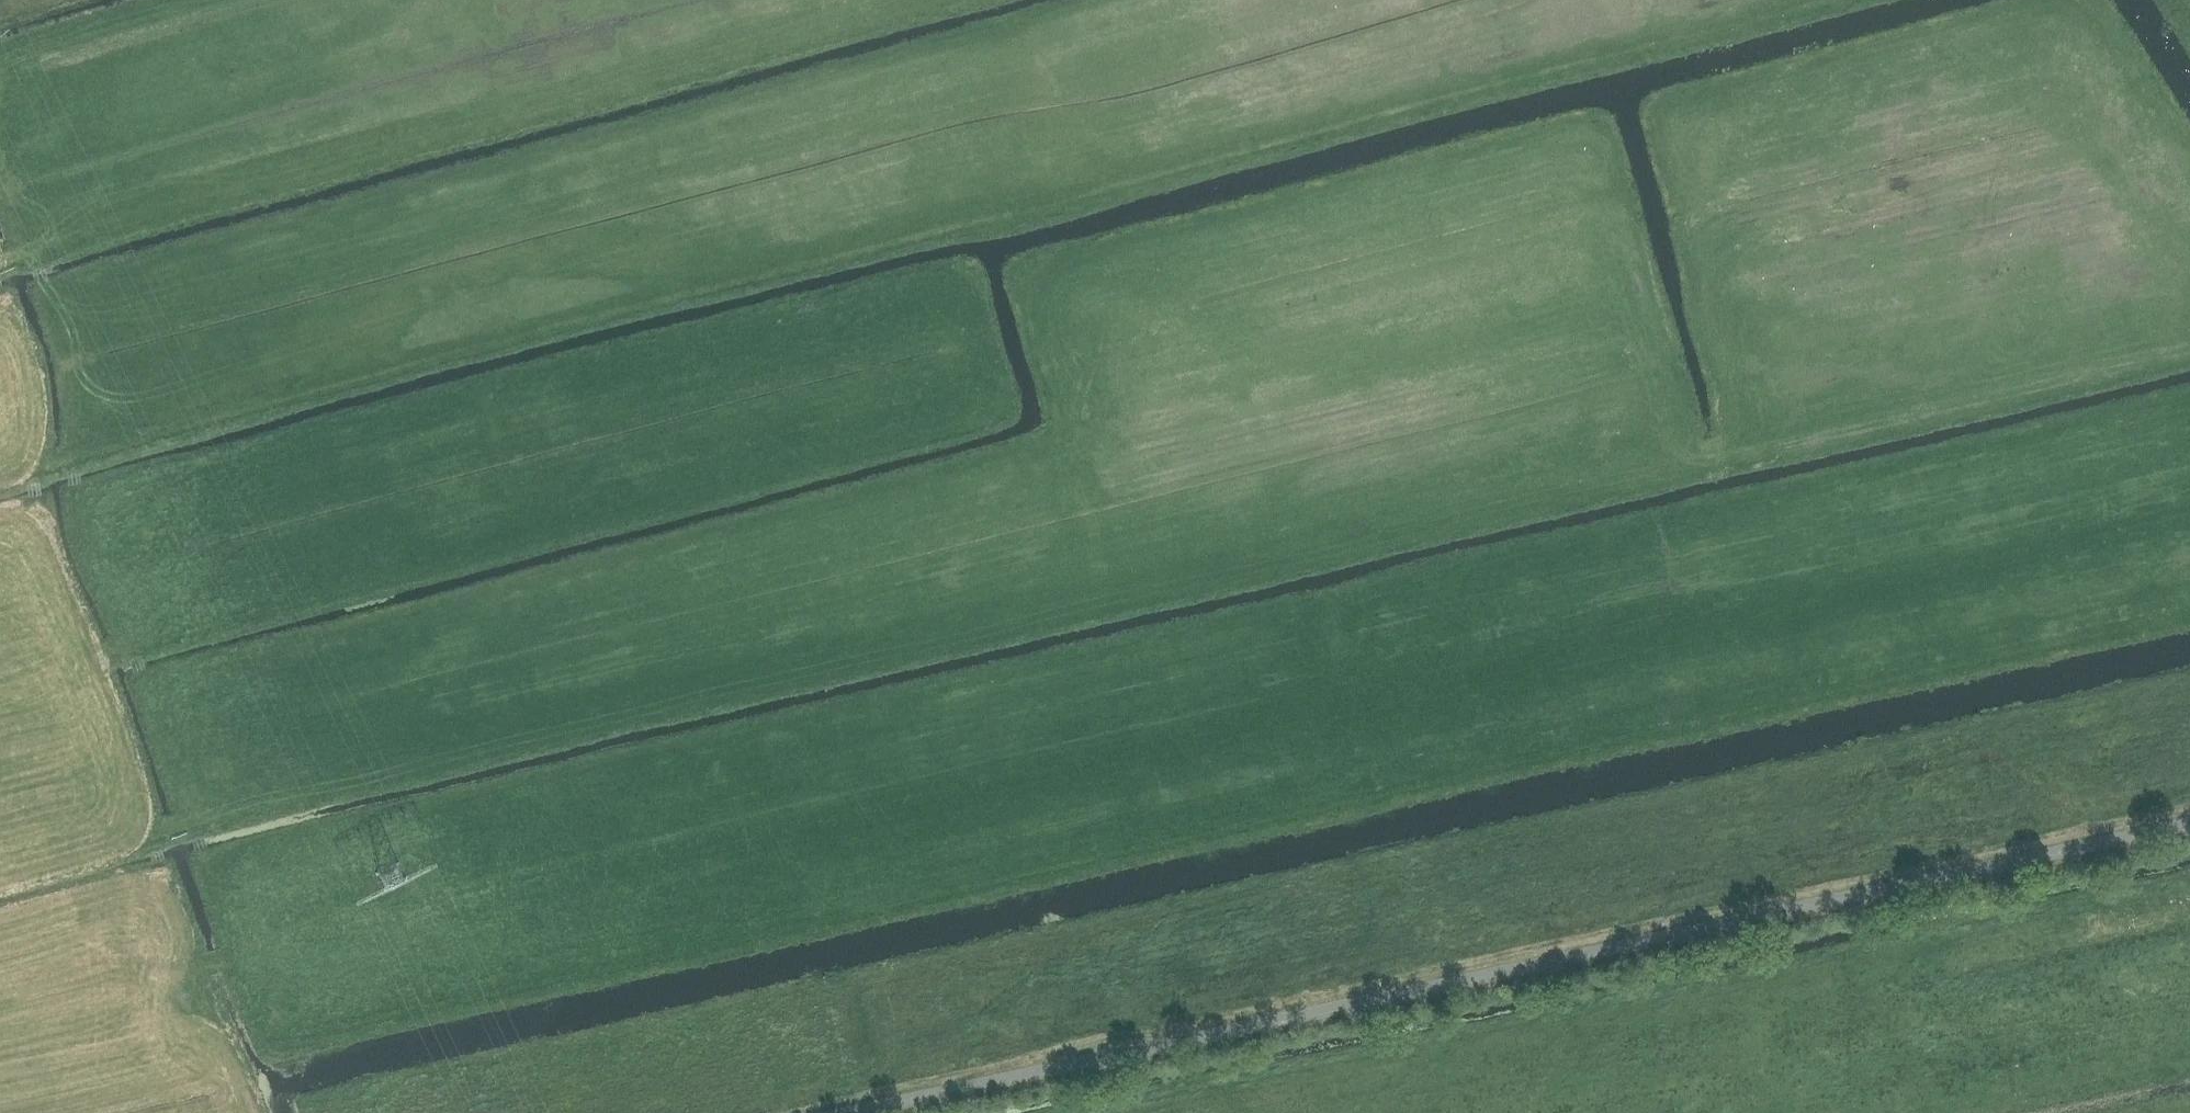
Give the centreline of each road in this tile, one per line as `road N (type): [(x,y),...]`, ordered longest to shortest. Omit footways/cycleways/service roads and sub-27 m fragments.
road 1 (unclassified): [(849,1112),(2189,823)]

